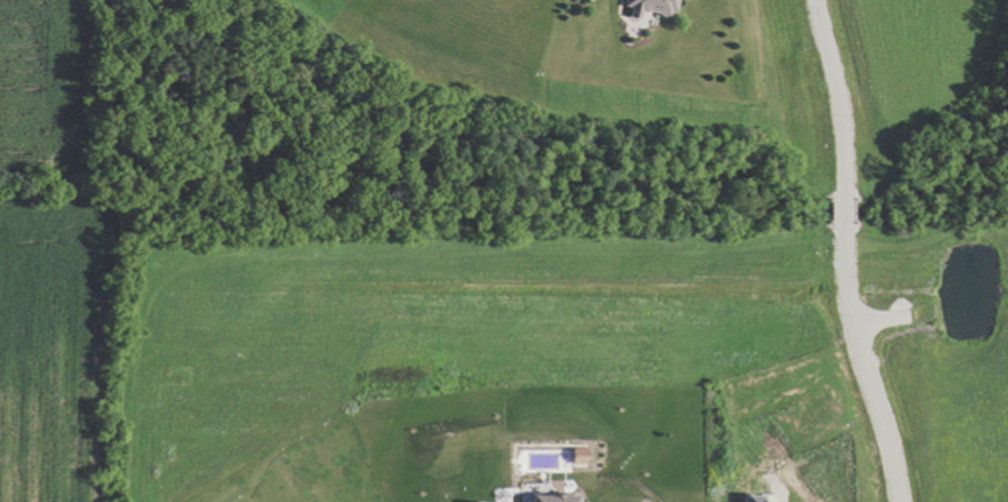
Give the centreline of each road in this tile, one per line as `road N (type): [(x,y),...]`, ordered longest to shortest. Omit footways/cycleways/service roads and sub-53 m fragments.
road 1 (residential): [(898,501),(845,290),(842,135),(815,0)]

